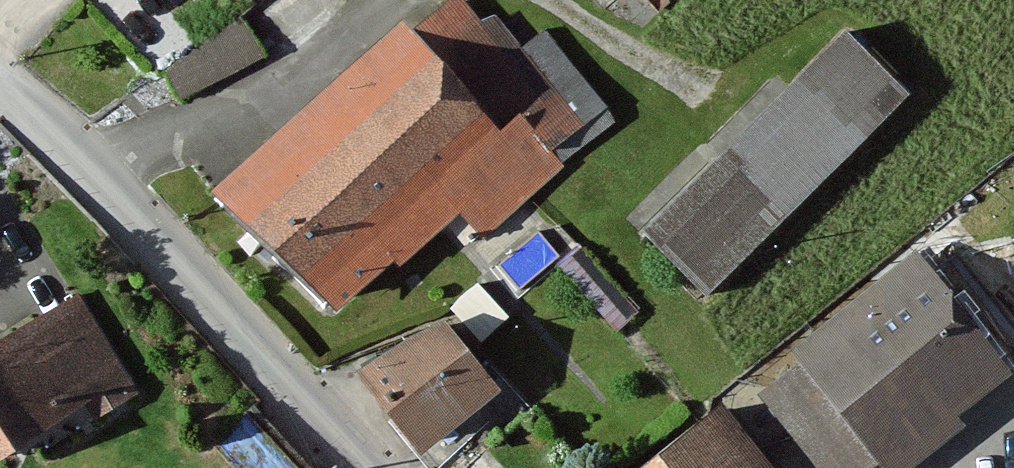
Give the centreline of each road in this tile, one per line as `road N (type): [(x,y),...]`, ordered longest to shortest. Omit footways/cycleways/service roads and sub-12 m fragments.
road 1 (residential): [(363,467),(0,87)]

